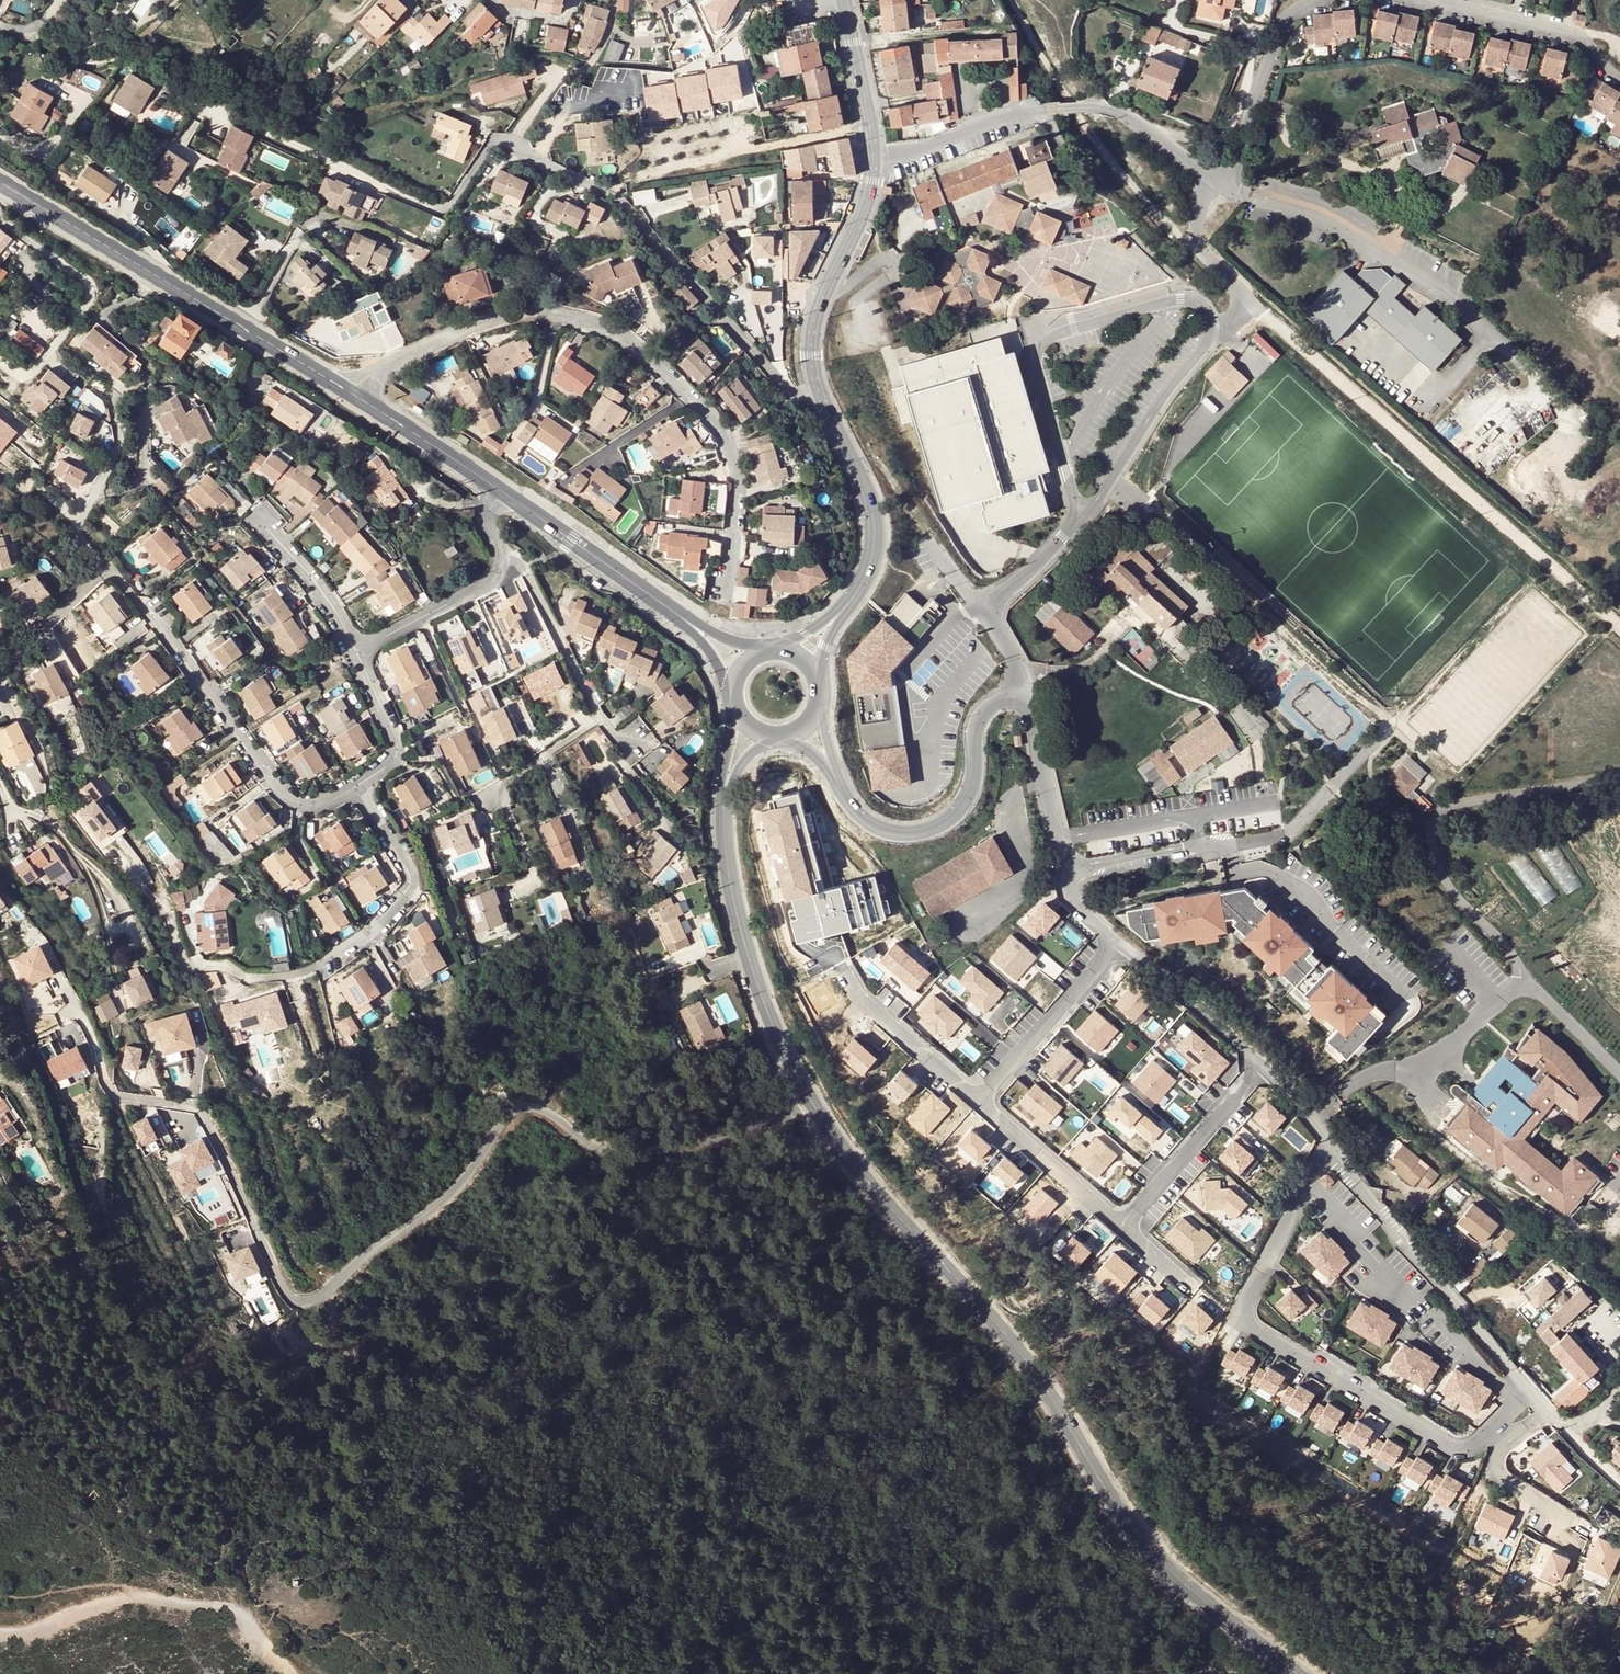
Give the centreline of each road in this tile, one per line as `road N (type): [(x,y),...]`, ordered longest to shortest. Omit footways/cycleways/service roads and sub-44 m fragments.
road 1 (residential): [(813,1104),(720,1138),(623,1156),(589,1146),(548,1110),(520,1109),(428,1215),(374,1250),(325,1298),(306,1304),(287,1293),(201,1110),(113,1095),(78,1010)]
road 2 (secondary): [(813,1104),(856,1167),(1007,1333),(1136,1538),(1296,1673)]
road 3 (residential): [(726,592),(743,500),(737,457),(675,375),(620,336),(561,311),(489,323),(384,364),(359,403)]
road 4 (residential): [(1326,1143),(1239,1315),(1246,1329),(1456,1449),(1472,1447),(1529,1392)]
road 5 (unclassified): [(1245,304),(1619,629)]
road 6 (residential): [(834,419),(800,400),(618,200),(507,147)]
road 7 (residential): [(507,147),(492,140),(446,213),(203,108),(178,149)]
road 8 (residential): [(179,954),(193,966),(277,977),(358,945),(414,882),(357,787)]
road 9 (residential): [(1211,326),(1203,303),(1167,297),(1073,324),(1036,352),(1080,519)]
road 10 (residential): [(357,787),(315,807),(288,798),(106,567)]
road 11 (residential): [(872,170),(1030,114),(1084,108),(1119,115),(1211,174)]
road 12 (track): [(302,1673),(241,1604),(209,1597),(72,1605),(11,1638),(0,1636)]
road 13 (secondary): [(727,788),(722,831),(741,933),(813,1104)]
road 14 (residential): [(1326,1143),(1529,1392)]
road 15 (unclassified): [(833,772),(876,825),(904,833),(943,823),(972,787),(976,722),(994,704),(1014,698)]
road 16 (secondary): [(0,183),(246,334)]
road 17 (residential): [(1014,698),(1033,716),(1076,900),(1121,938)]
road 18 (secondary): [(872,170),(814,323),(815,376),(834,419)]
road 19 (secondary): [(501,494),(686,624)]
road 20 (residential): [(1122,1229),(1263,1059)]
road 21 (residential): [(1211,174),(1235,171),(1263,68),(1287,20),(1314,0)]
road 22 (residential): [(1121,938),(979,1102)]
road 23 (secondary): [(834,419),(870,490),(879,530),(877,555),(847,608)]
road 24 (residential): [(1443,0),(1574,33),(1619,78)]
road 25 (residential): [(1106,487),(1211,326)]
road 26 (residential): [(502,560),(524,569),(603,717)]
road 27 (residential): [(1545,1411),(1503,1442),(1494,1468),(1587,1530)]
road 28 (residential): [(1122,1229),(979,1102)]
road 29 (residential): [(1121,938),(1263,1059)]
road 30 (residential): [(979,1102),(856,998),(845,977)]
road 31 (residential): [(359,651),(489,582),(502,560)]
road 32 (secondary): [(359,403),(501,494)]
road 33 (residential): [(262,520),(316,581),(359,651)]
road 34 (residential): [(359,651),(398,746),(391,764),(357,787)]
road 35 (residential): [(106,567),(77,525),(117,453),(118,424)]
road 36 (residential): [(490,811),(515,775),(603,717)]
road 37 (residential): [(1211,174),(1202,193),(1199,245),(1245,304)]
road 38 (residential): [(998,32),(860,49)]
road 39 (residential): [(979,610),(1080,519)]
road 40 (secondary): [(246,334),(359,403)]
road 41 (secondary): [(860,49),(873,114),(872,170)]

